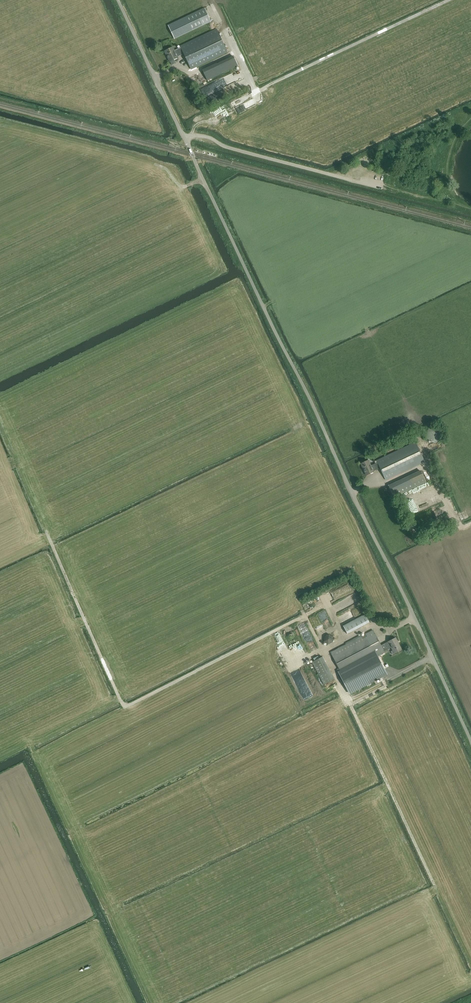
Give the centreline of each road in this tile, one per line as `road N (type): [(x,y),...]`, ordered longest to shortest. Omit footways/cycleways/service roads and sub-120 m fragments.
road 1 (unclassified): [(470,744),(120,0)]

